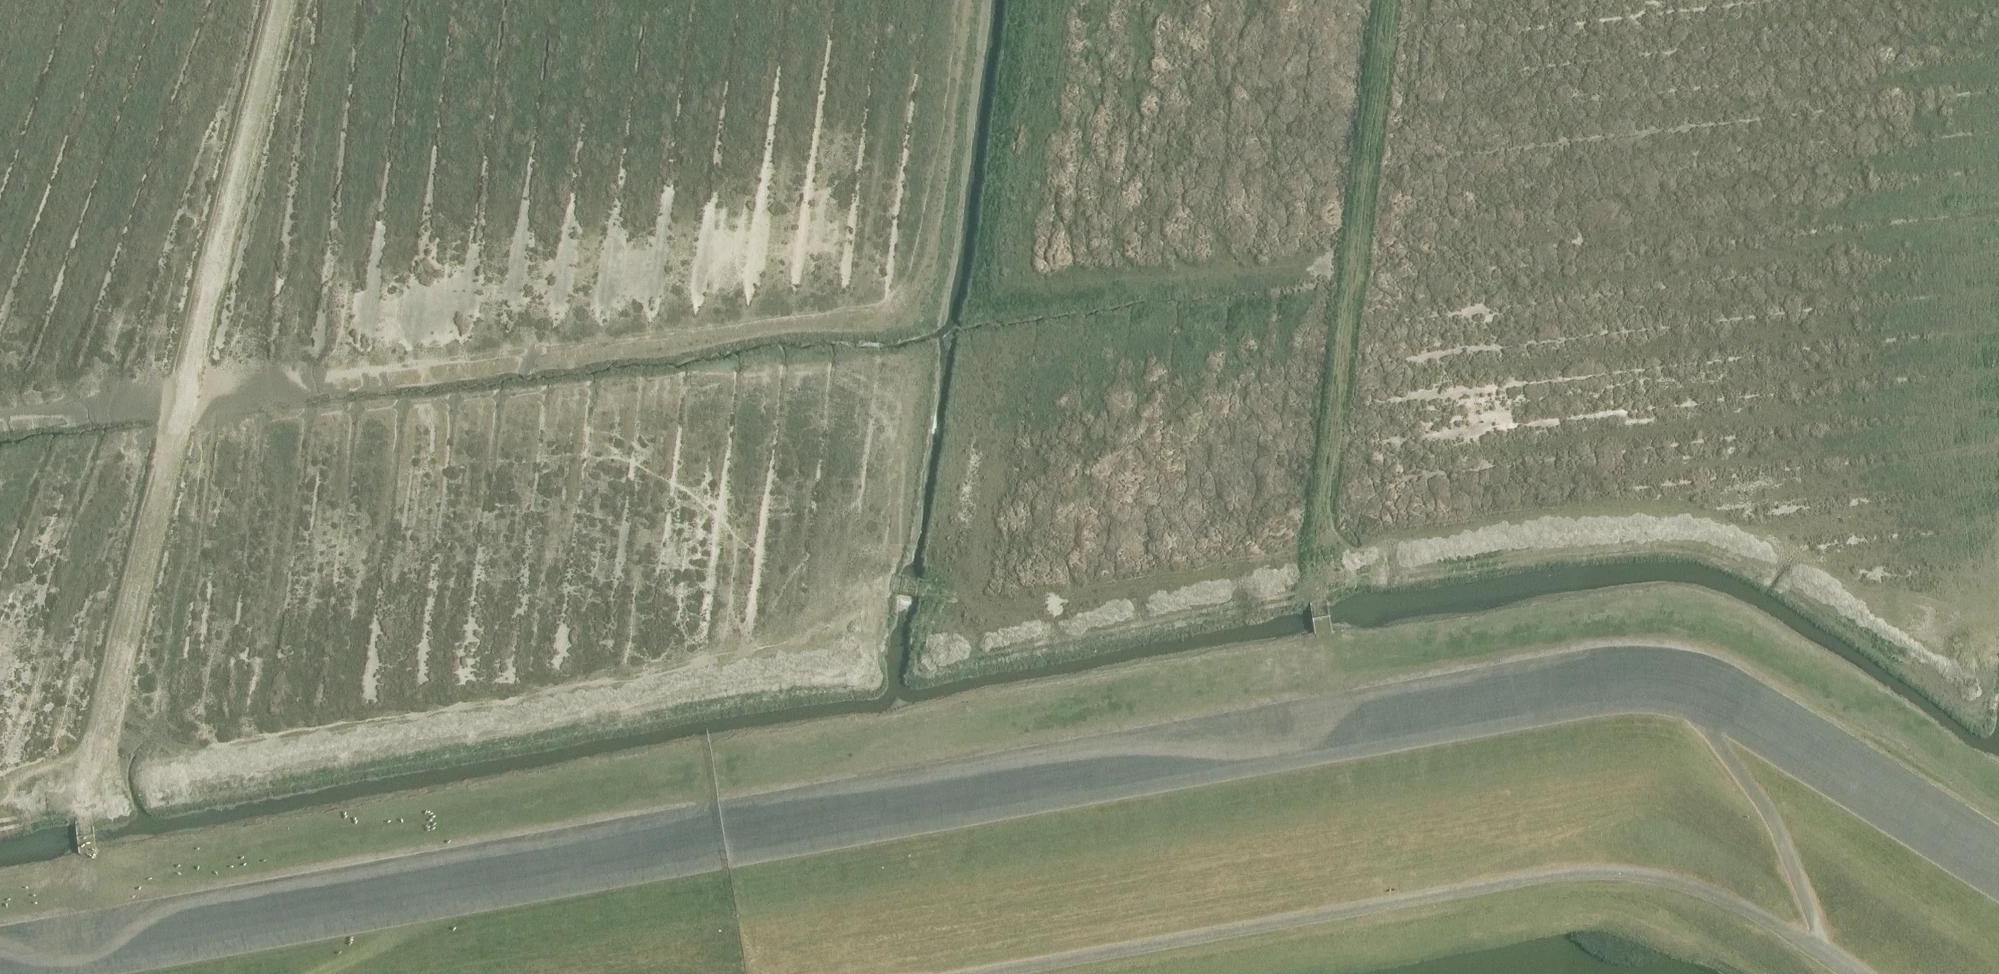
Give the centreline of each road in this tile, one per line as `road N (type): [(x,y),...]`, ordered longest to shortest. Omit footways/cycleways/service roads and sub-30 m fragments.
road 1 (track): [(66,973),(1636,700),(1695,711),(1734,730),(1998,894)]
road 2 (track): [(1825,955),(1779,831),(1695,711)]

